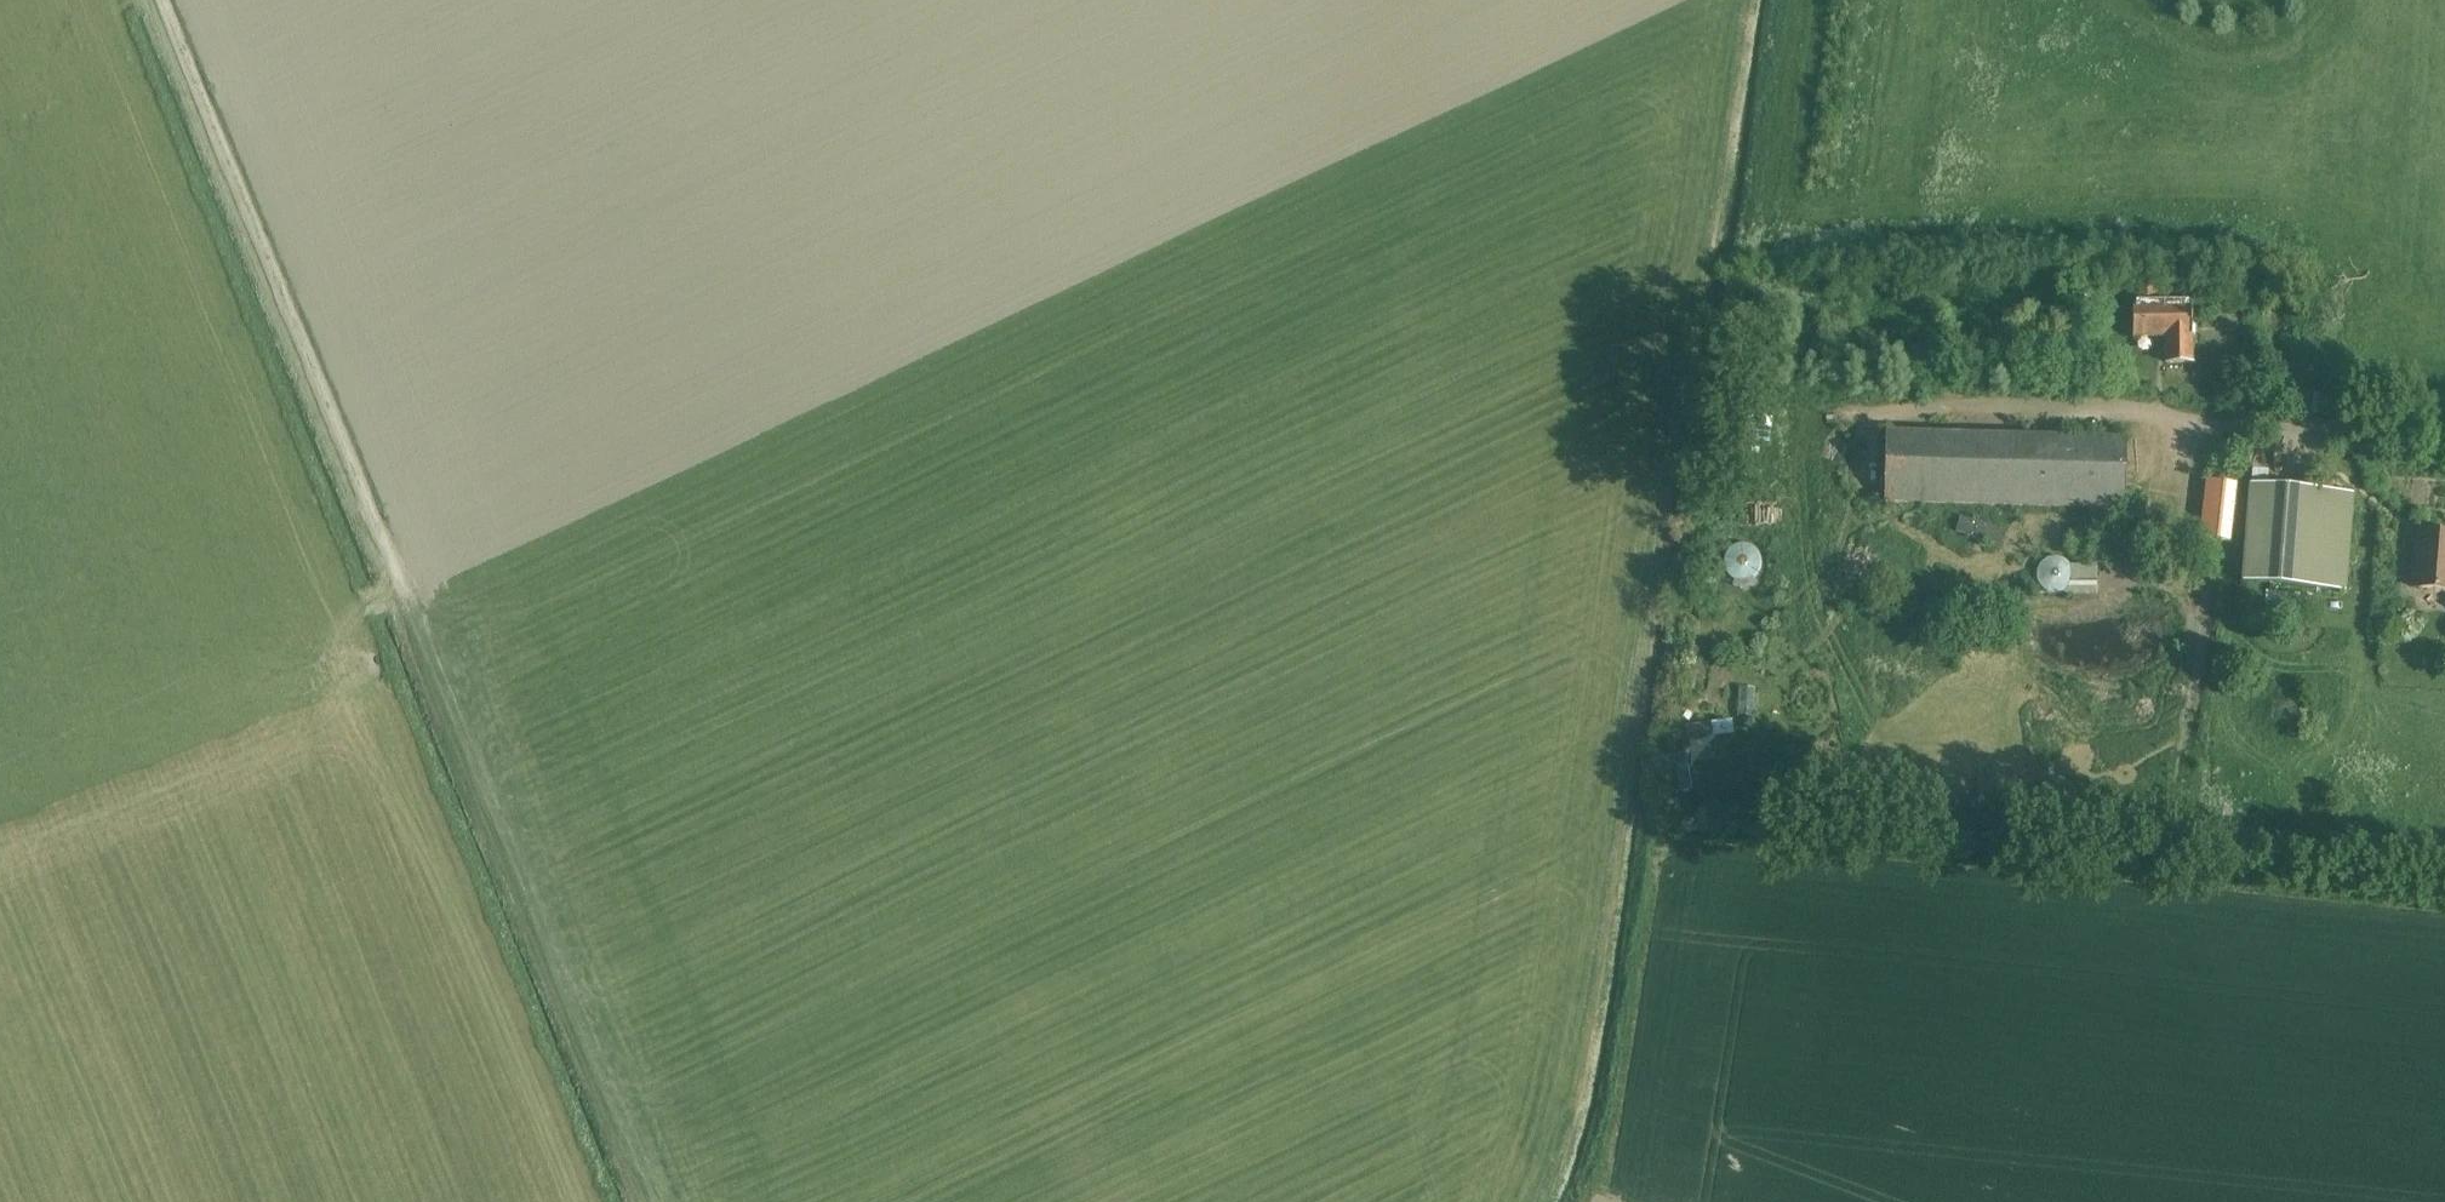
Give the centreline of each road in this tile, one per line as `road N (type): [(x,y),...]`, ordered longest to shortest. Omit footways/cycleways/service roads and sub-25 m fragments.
road 1 (unclassified): [(408,598),(164,0)]

